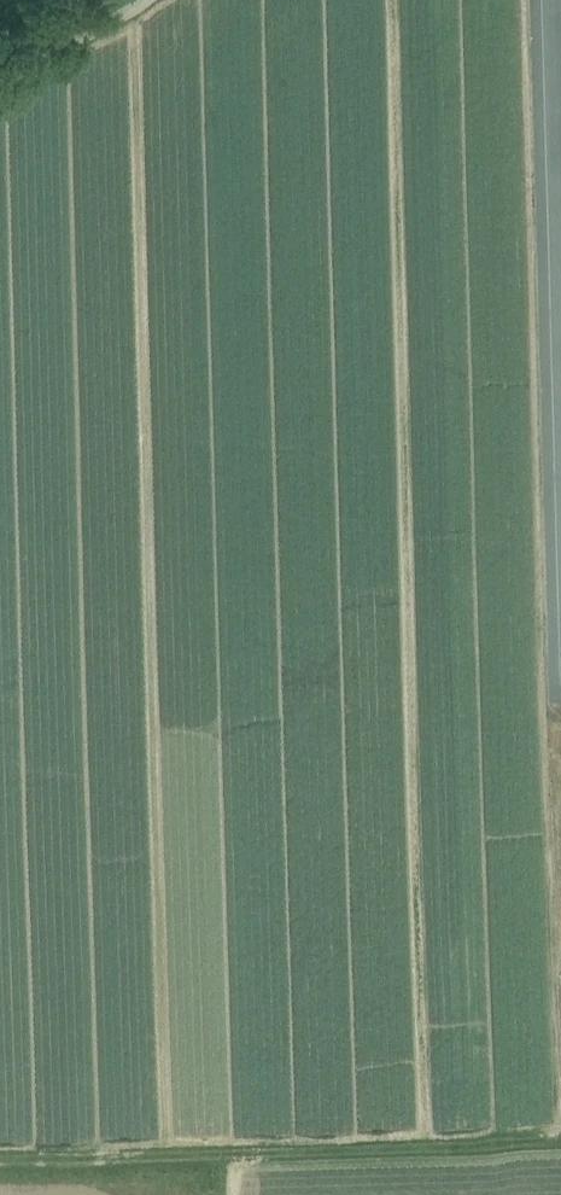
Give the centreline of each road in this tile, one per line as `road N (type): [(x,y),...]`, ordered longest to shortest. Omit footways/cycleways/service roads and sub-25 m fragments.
road 1 (track): [(0,1157),(560,1140)]
road 2 (unclassified): [(139,0),(0,78)]

